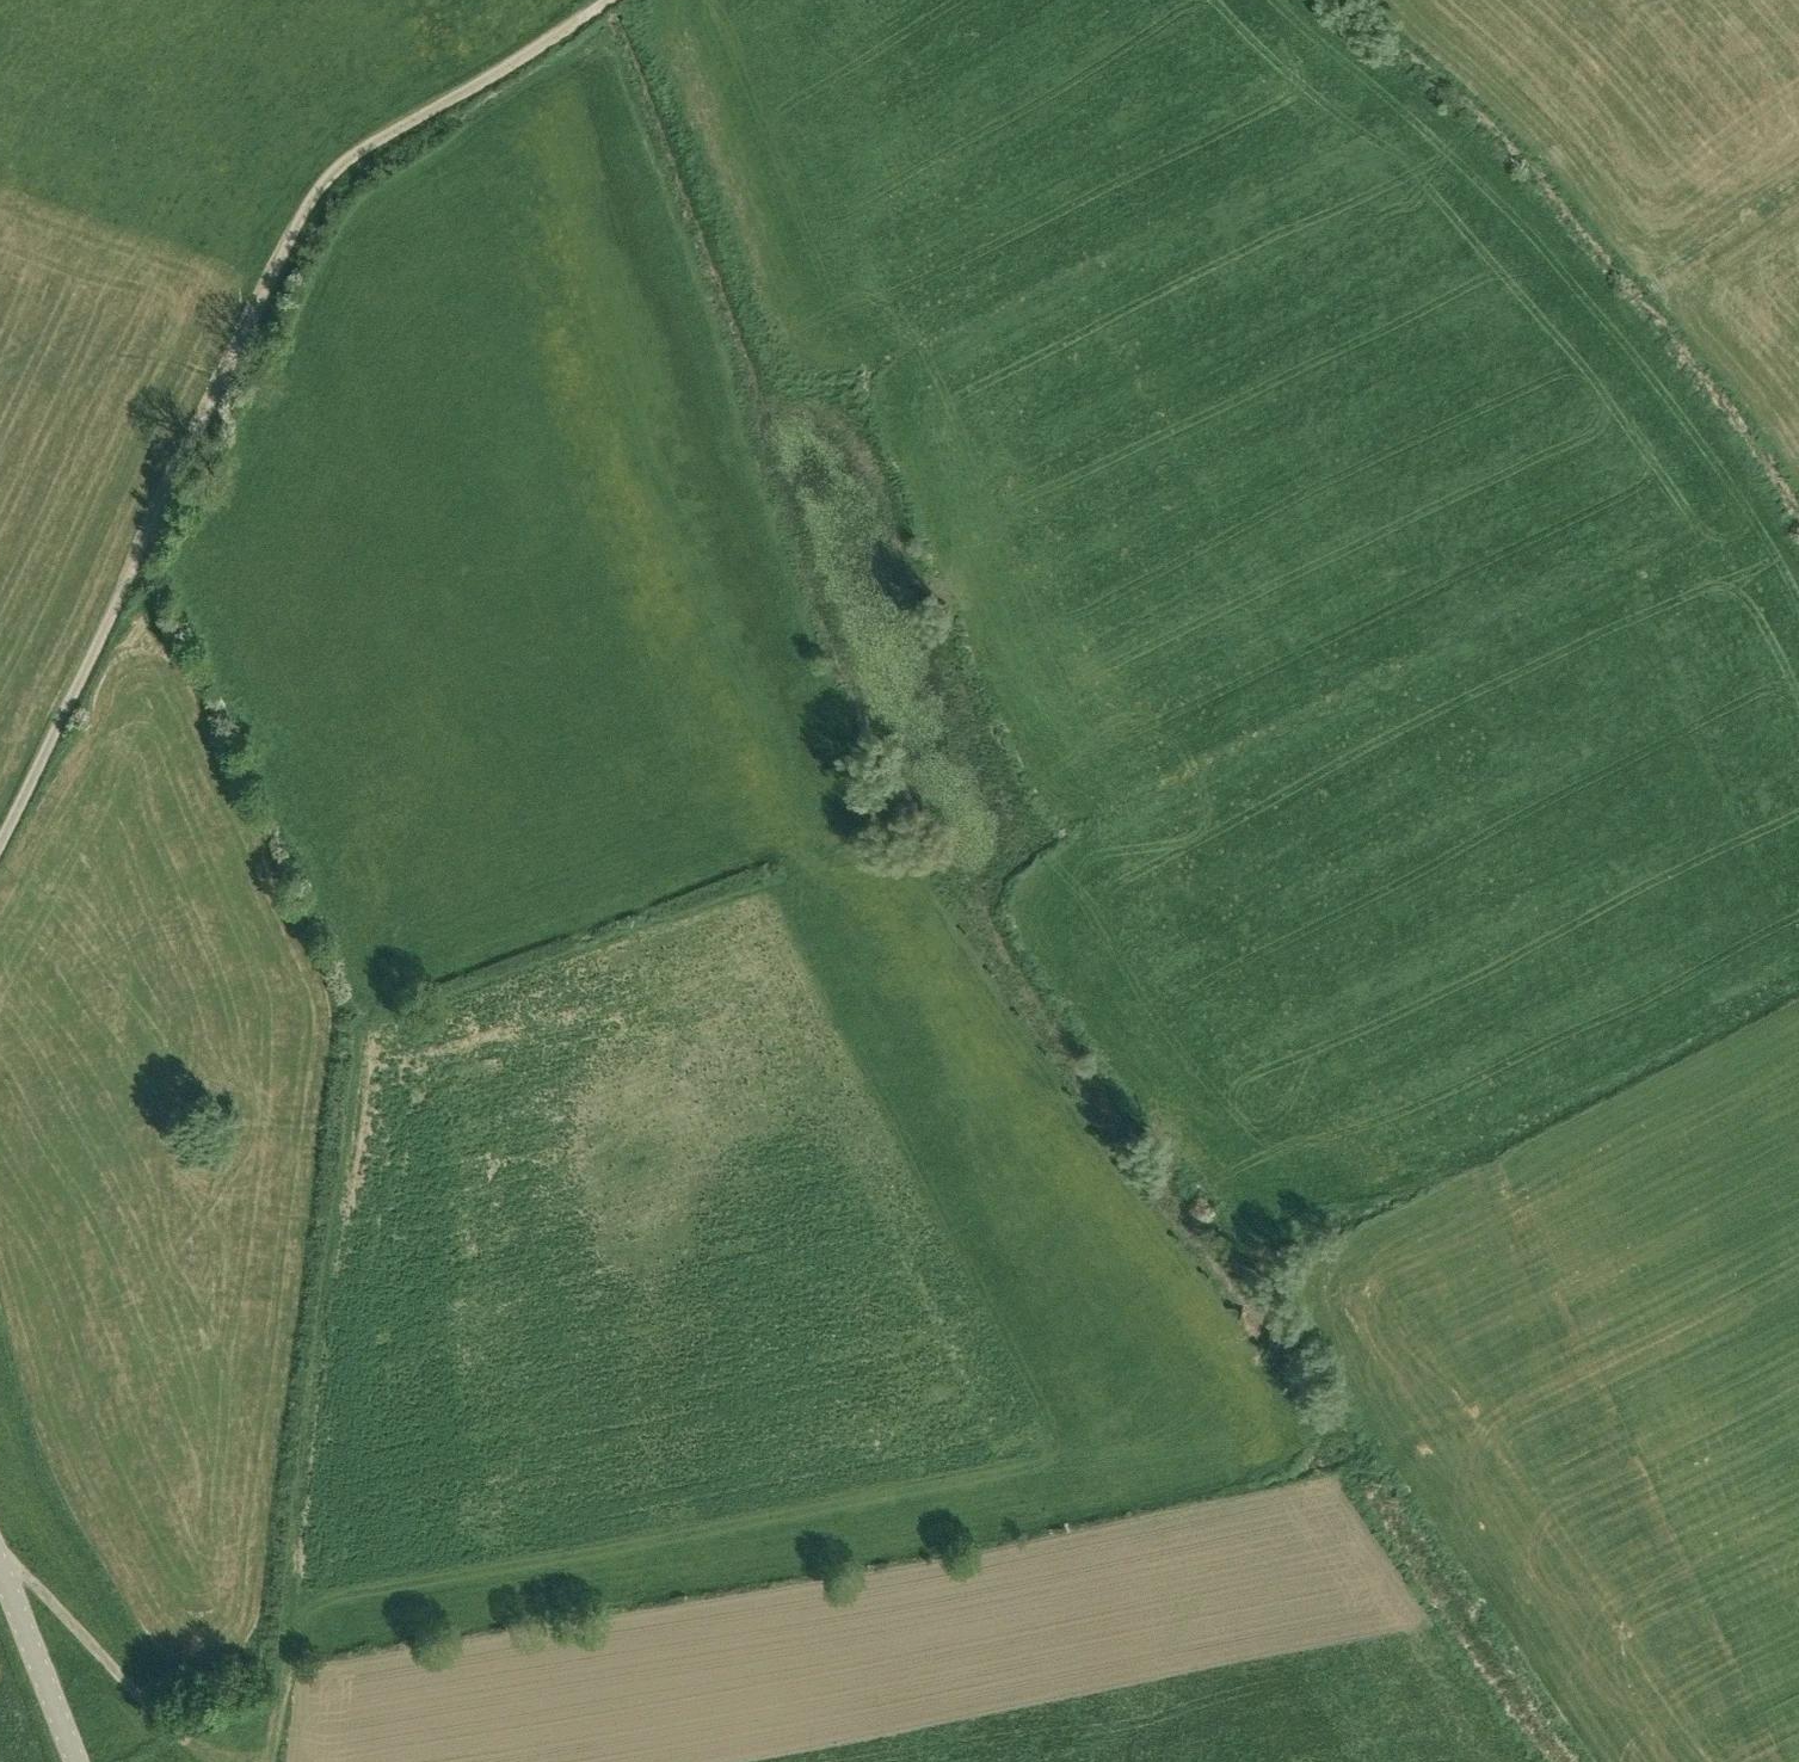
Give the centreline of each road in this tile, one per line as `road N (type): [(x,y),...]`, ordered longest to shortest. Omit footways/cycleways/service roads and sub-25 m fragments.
road 1 (track): [(0,844),(293,227),(328,168),(610,0)]
road 2 (tertiary): [(70,1761),(0,1578)]

